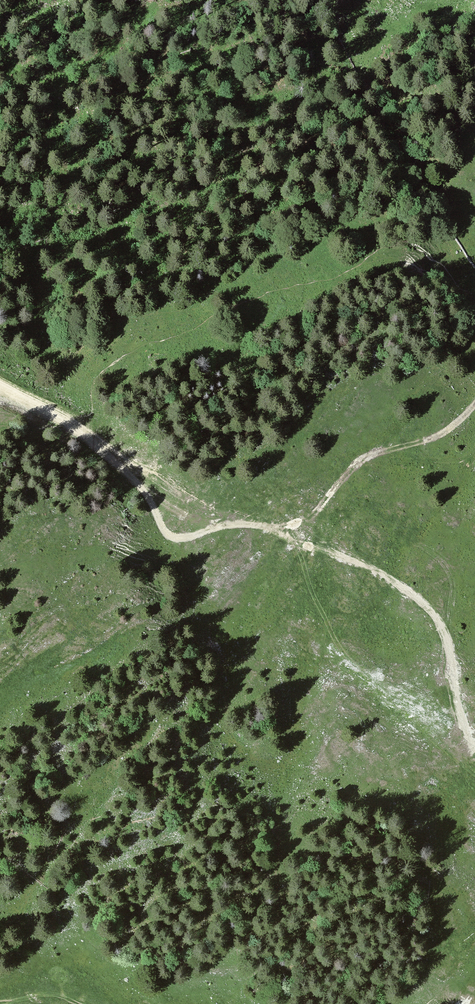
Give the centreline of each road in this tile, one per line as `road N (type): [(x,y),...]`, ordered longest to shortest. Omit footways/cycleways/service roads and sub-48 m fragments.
road 1 (track): [(265,528),(412,592),(447,632),(474,750)]
road 2 (track): [(0,384),(72,425),(122,470),(171,538),(265,528)]
road 3 (track): [(265,528),(310,519),(353,468),(449,432),(474,405)]

